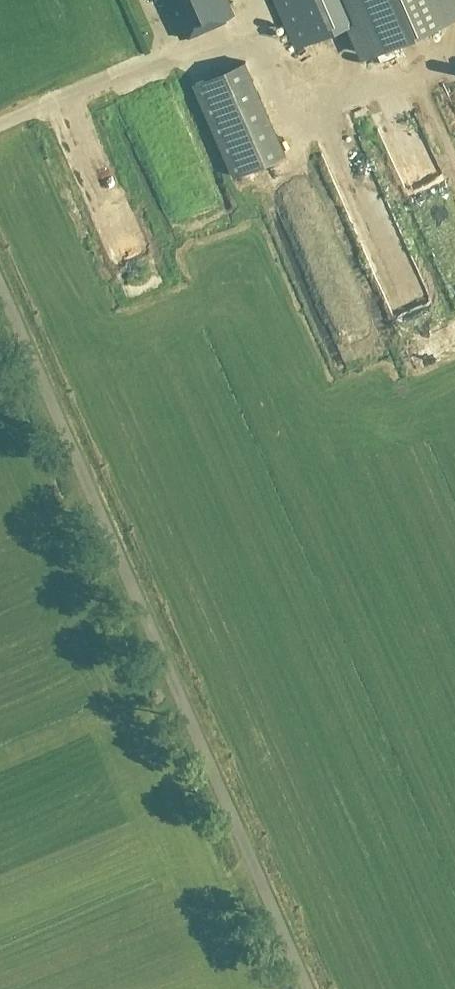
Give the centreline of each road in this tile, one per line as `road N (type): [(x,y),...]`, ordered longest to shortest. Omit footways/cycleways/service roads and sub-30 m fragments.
road 1 (unclassified): [(314,988),(0,285)]

